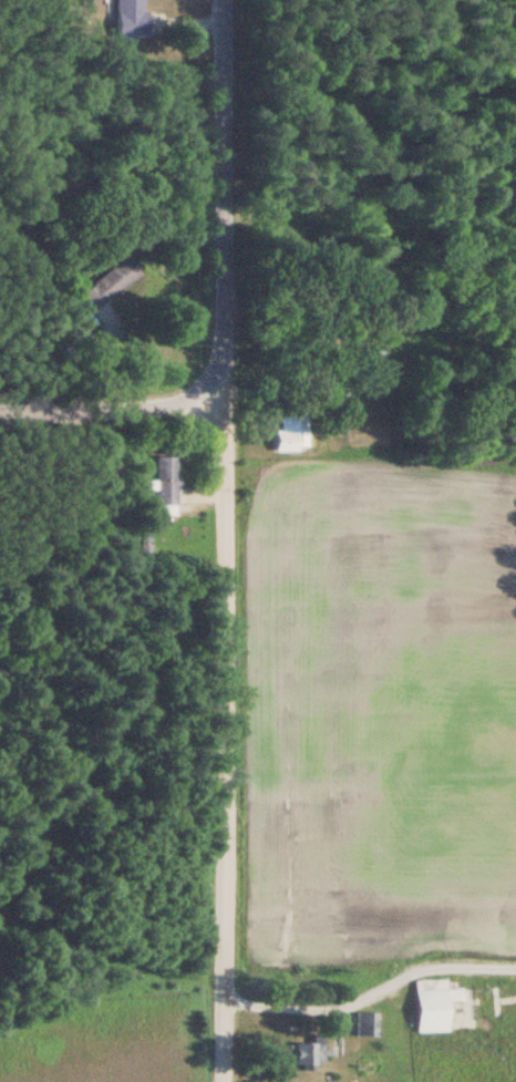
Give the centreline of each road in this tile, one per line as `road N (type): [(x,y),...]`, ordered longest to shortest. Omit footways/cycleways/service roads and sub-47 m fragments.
road 1 (residential): [(219,1081),(214,396)]
road 2 (residential): [(214,396),(213,0)]
road 3 (residential): [(0,409),(162,409),(214,396)]

